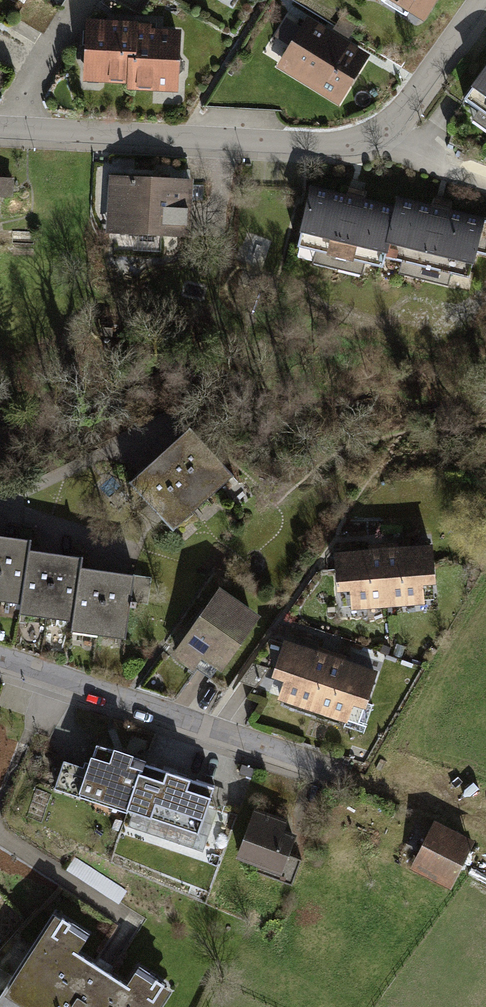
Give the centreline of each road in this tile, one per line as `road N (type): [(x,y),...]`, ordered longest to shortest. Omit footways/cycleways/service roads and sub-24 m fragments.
road 1 (residential): [(0,127),(336,144),(366,138),(400,112),(479,0)]
road 2 (residential): [(0,658),(331,770)]

